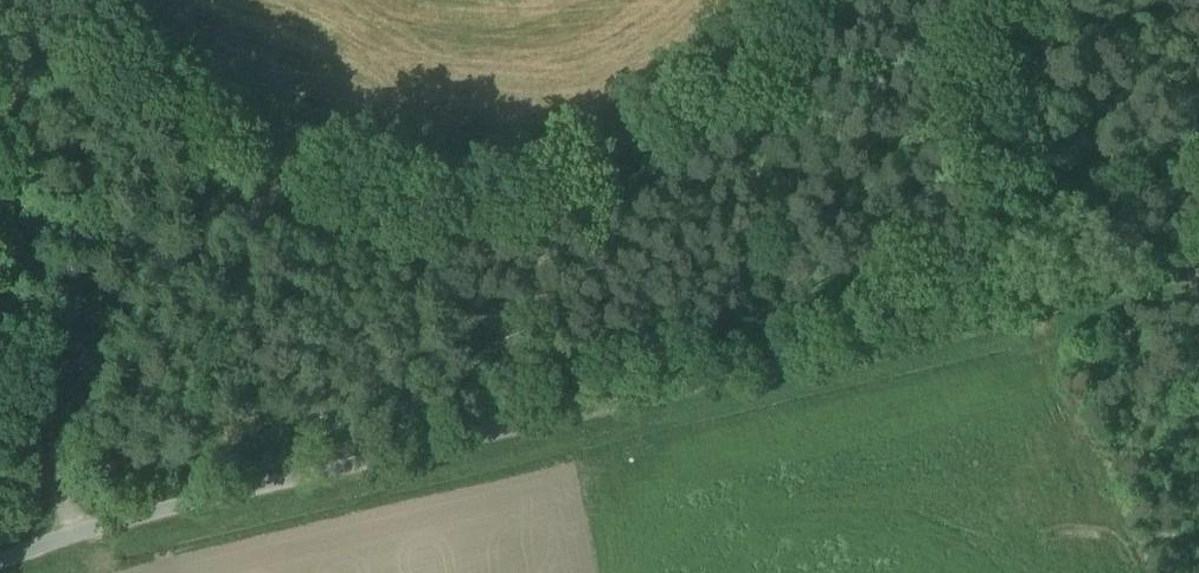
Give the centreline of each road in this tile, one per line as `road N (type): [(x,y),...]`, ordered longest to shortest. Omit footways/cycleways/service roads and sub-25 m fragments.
road 1 (unclassified): [(0,564),(75,532),(1039,305)]
road 2 (track): [(75,532),(33,385),(17,39),(0,40)]
road 3 (unclassified): [(1039,305),(1040,0)]
road 4 (unclassified): [(1198,268),(1039,305)]

